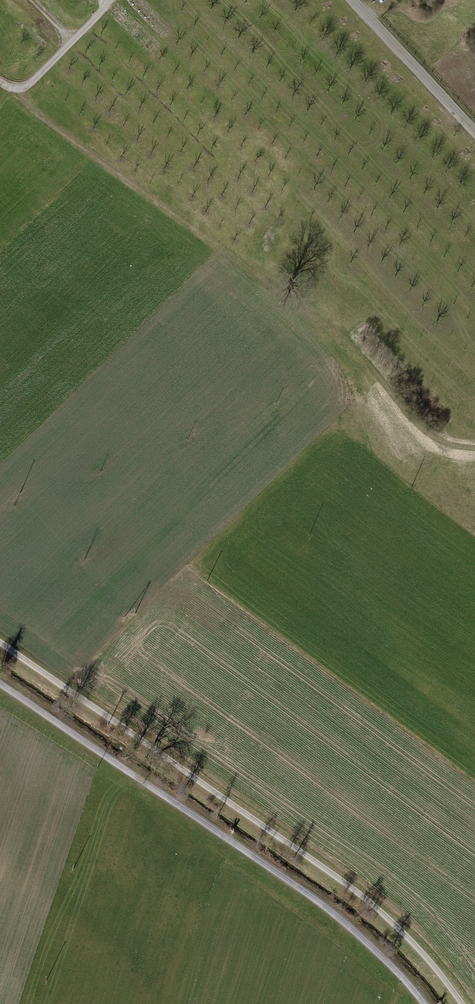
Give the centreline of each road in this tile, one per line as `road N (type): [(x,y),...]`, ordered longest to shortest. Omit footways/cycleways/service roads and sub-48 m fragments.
road 1 (track): [(461,1003),(366,897),(0,642)]
road 2 (track): [(0,686),(294,884),(350,929),(421,1003)]
road 3 (tertiary): [(474,131),(353,0)]
road 4 (track): [(113,0),(31,83),(0,83)]

